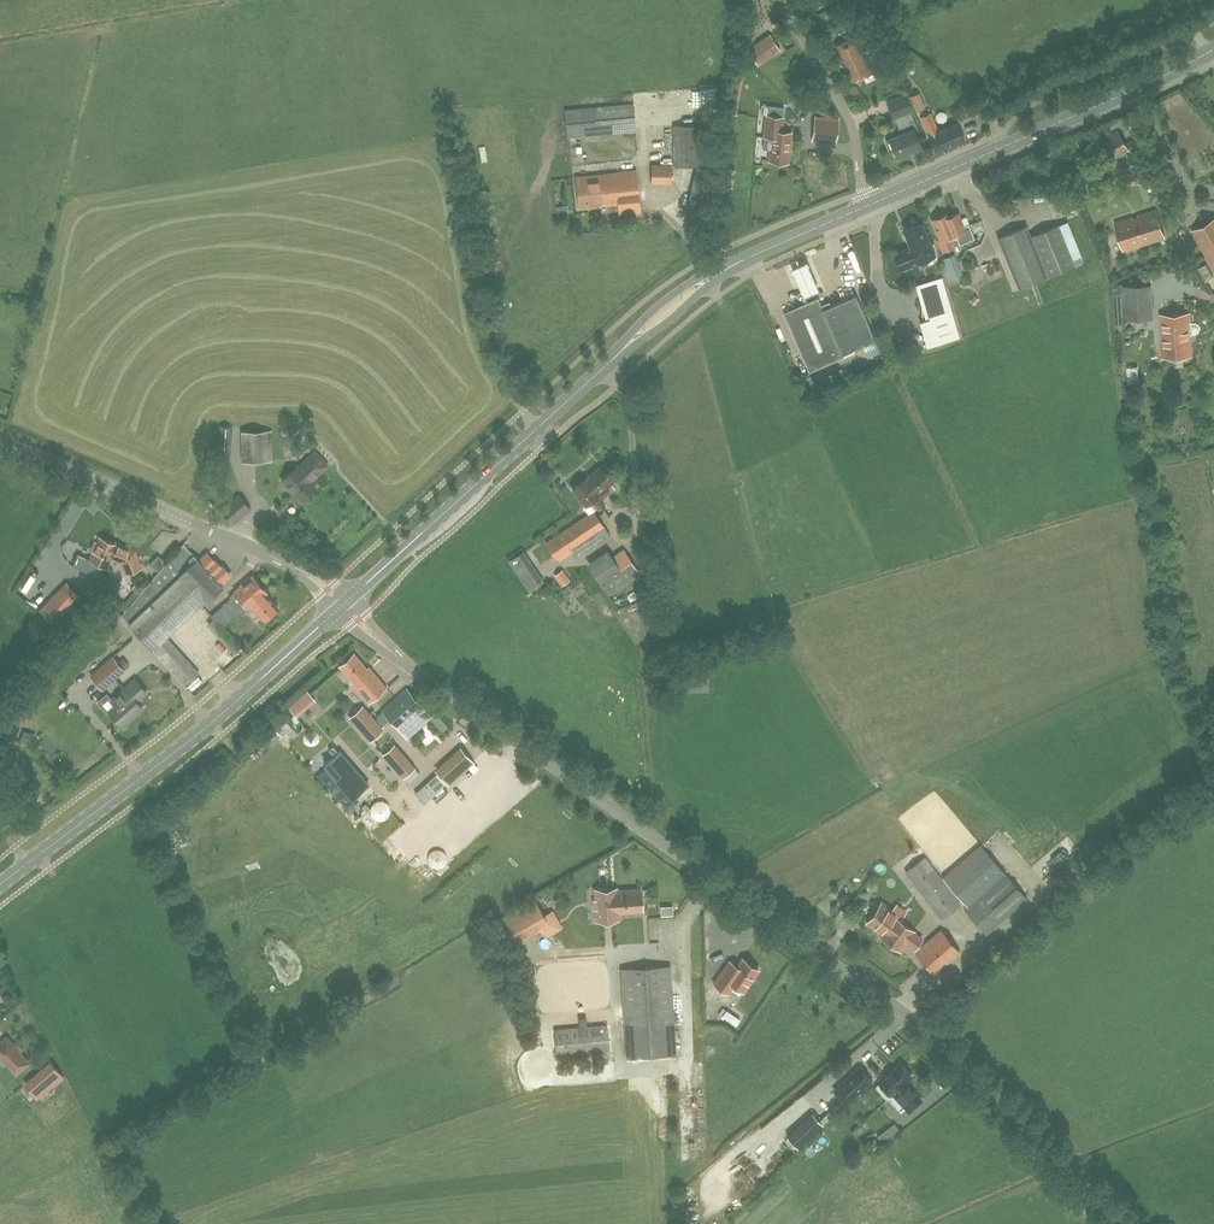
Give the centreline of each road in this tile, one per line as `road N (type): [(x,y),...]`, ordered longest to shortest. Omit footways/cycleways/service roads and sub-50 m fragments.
road 1 (unclassified): [(1122,1223),(925,1030),(405,664),(341,605)]
road 2 (primary): [(0,887),(210,725),(341,605)]
road 3 (tertiary): [(341,605),(313,578),(268,555),(0,440)]
road 4 (primary): [(869,206),(1213,51)]
road 5 (primary): [(341,605),(616,358)]
road 6 (unclassified): [(869,206),(849,122),(776,0)]
road 7 (primary): [(737,264),(669,299),(616,358)]
road 8 (primary): [(616,358),(737,264)]
road 9 (primary): [(737,264),(869,206)]

